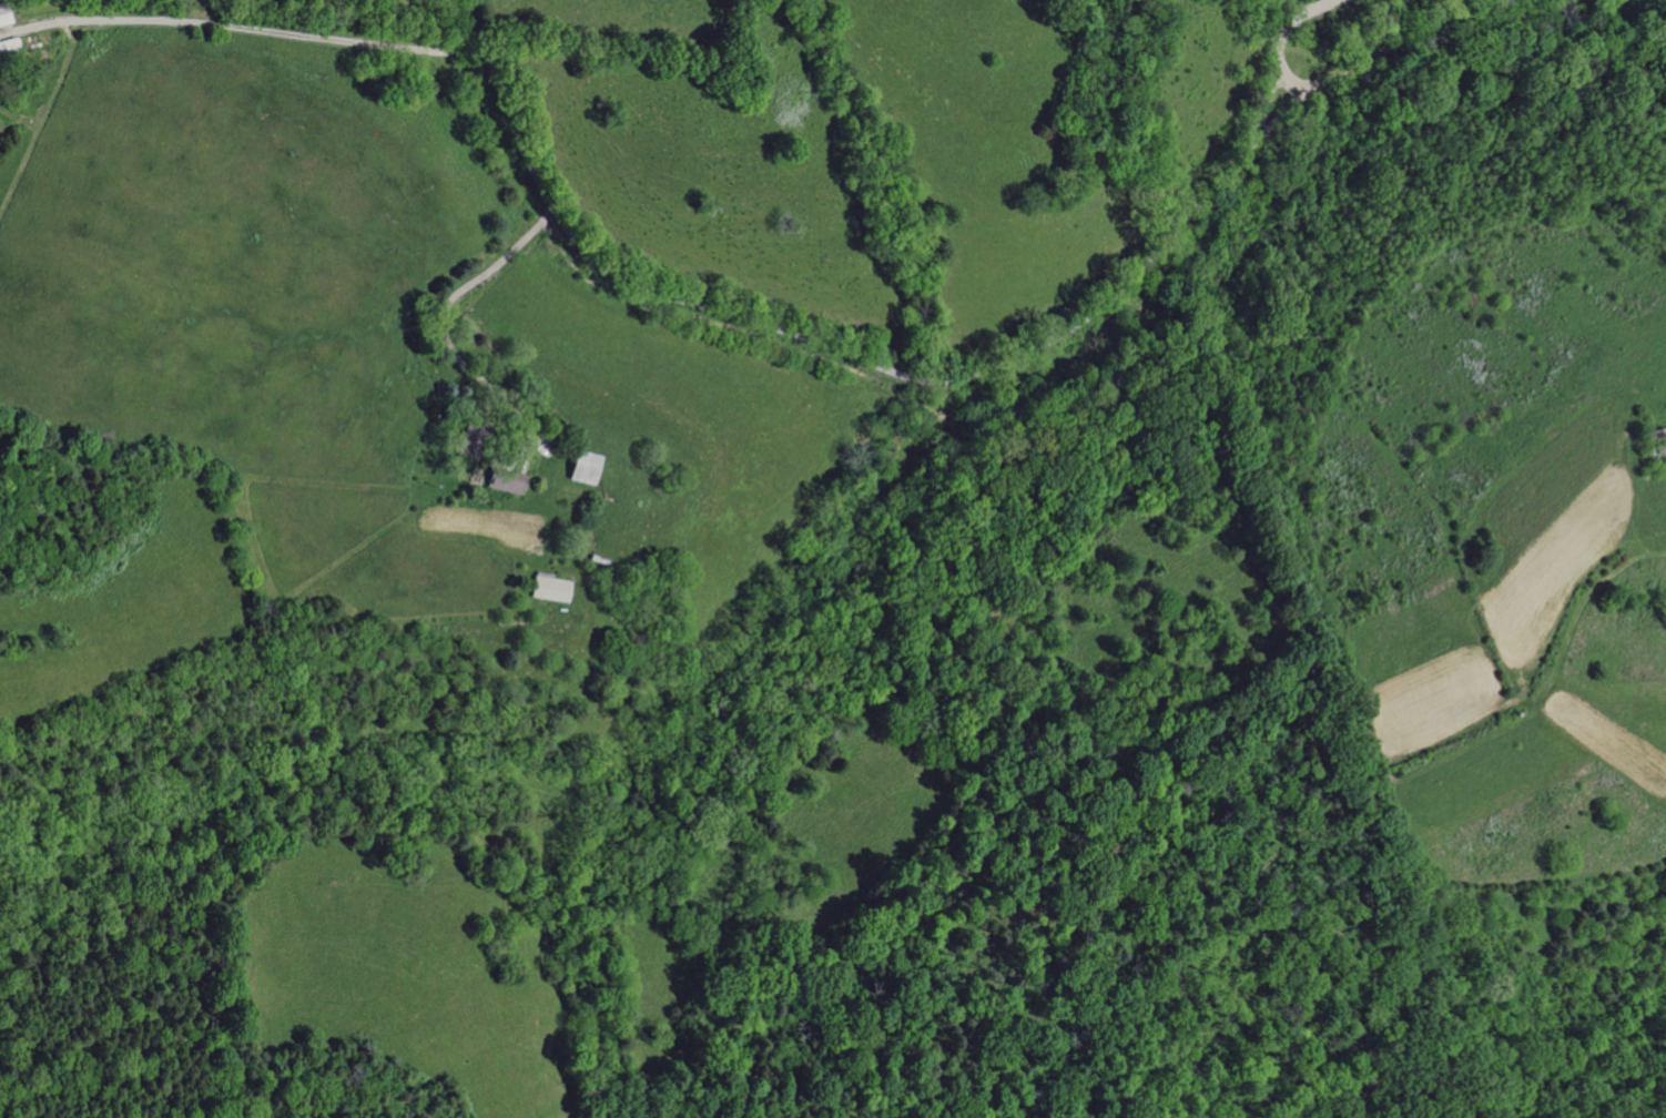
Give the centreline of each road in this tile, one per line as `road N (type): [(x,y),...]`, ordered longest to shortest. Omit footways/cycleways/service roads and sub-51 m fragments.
road 1 (residential): [(1261,125),(1107,306),(1007,366),(937,383),(661,293),(607,267),(553,205),(468,0)]

